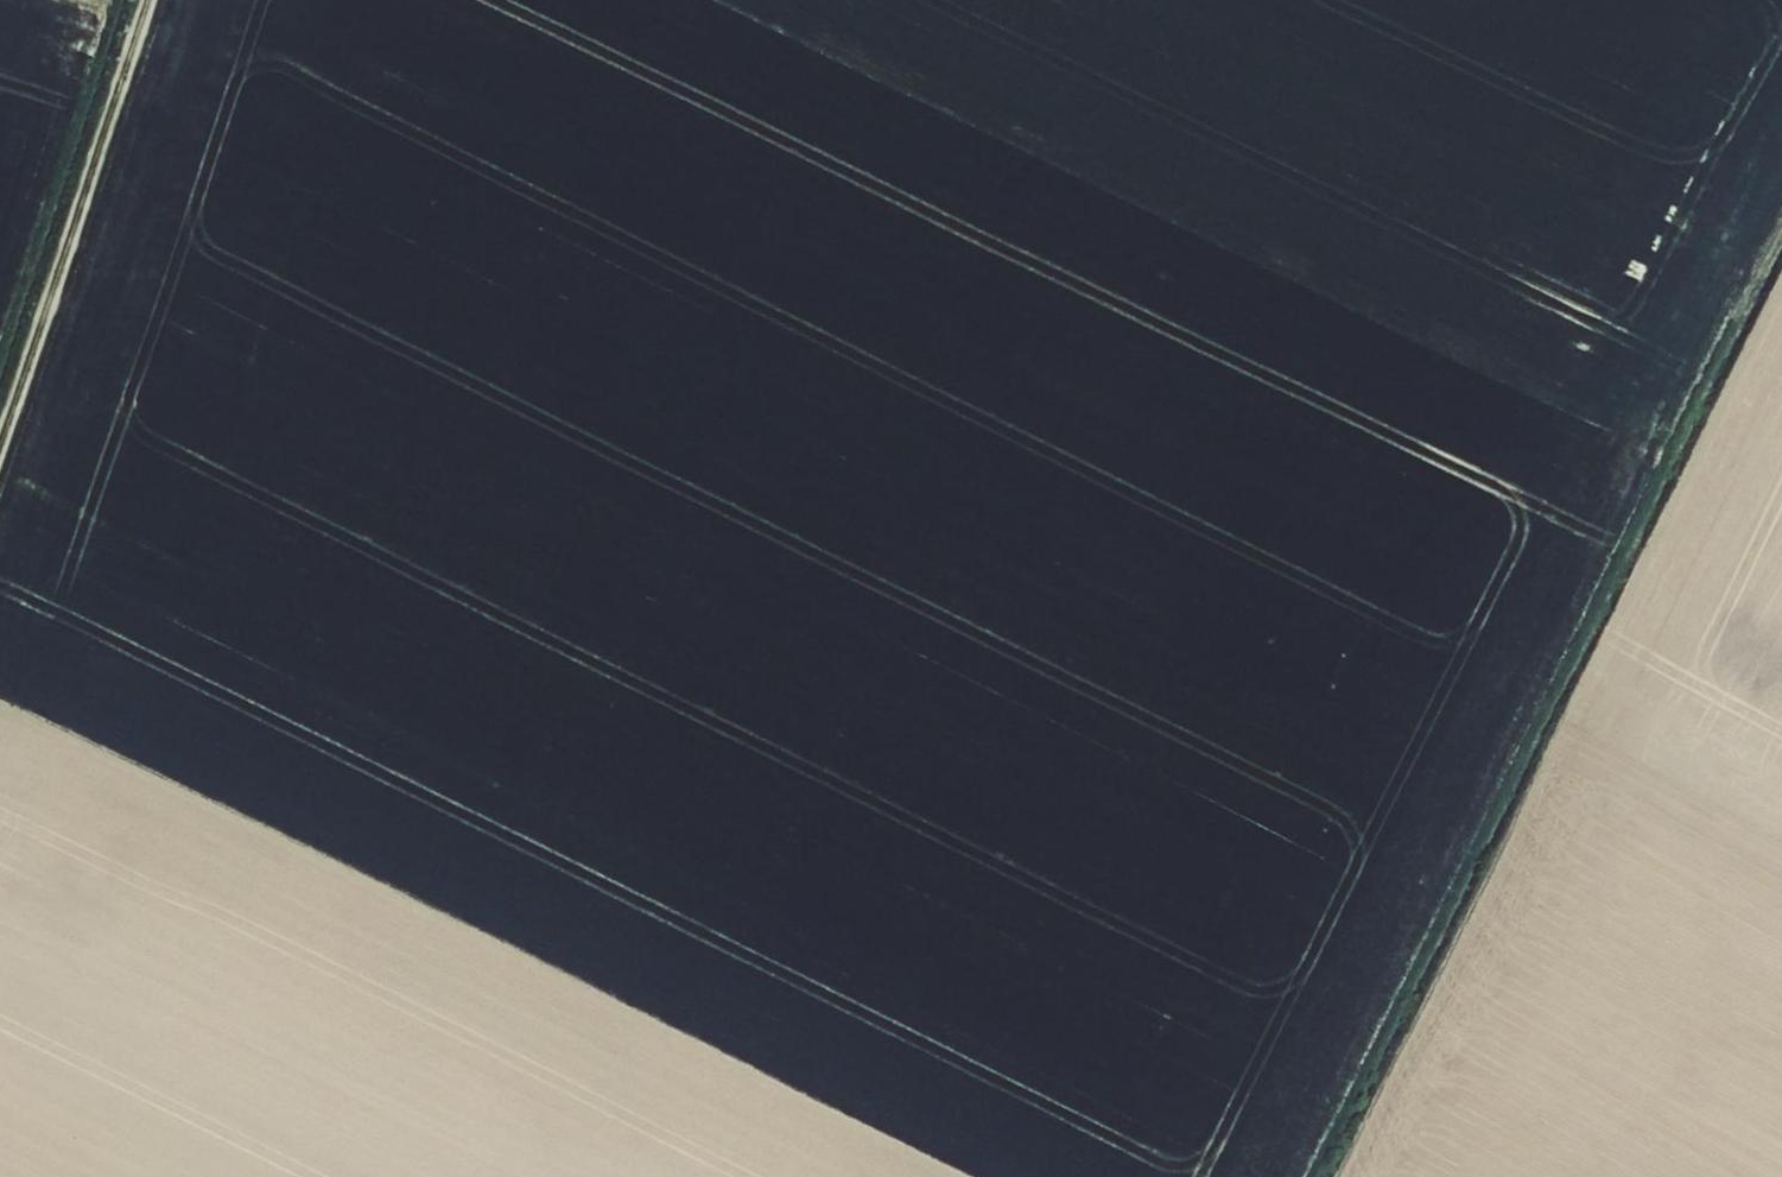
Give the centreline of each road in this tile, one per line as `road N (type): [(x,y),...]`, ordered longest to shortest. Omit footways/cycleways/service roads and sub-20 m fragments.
road 1 (track): [(147,0),(0,458)]

